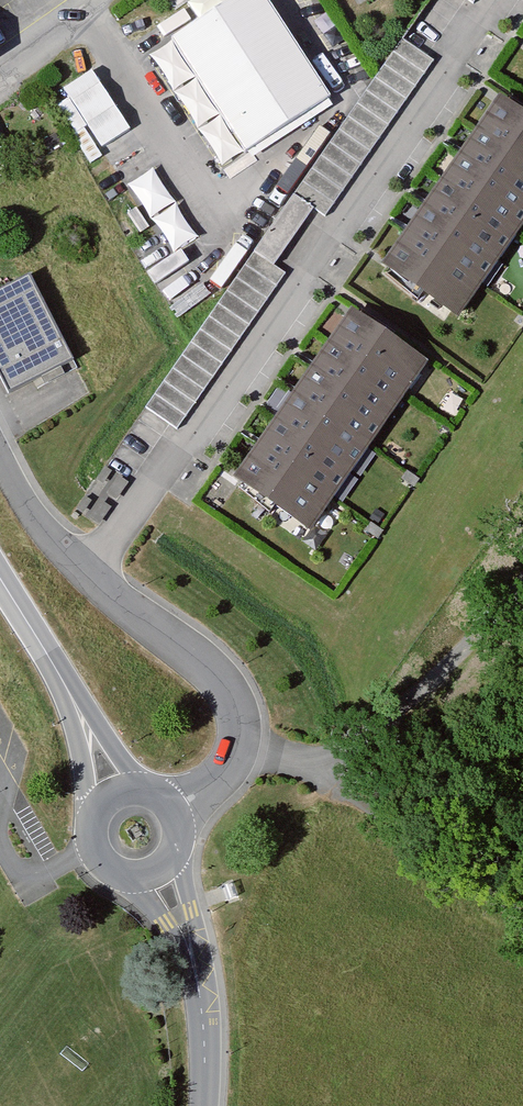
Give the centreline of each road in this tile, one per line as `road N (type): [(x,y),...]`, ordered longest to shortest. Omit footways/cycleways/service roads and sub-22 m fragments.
road 1 (residential): [(172,815),(228,776),(243,732),(240,707),(222,677),(121,608),(50,541),(0,465)]
road 2 (track): [(522,595),(420,718),(328,770),(239,751)]
road 3 (tertiary): [(0,581),(124,794)]
road 4 (tertiary): [(201,1105),(202,1016),(160,867)]
road 5 (tertiary): [(124,794),(101,810),(96,847),(126,874),(160,867)]

